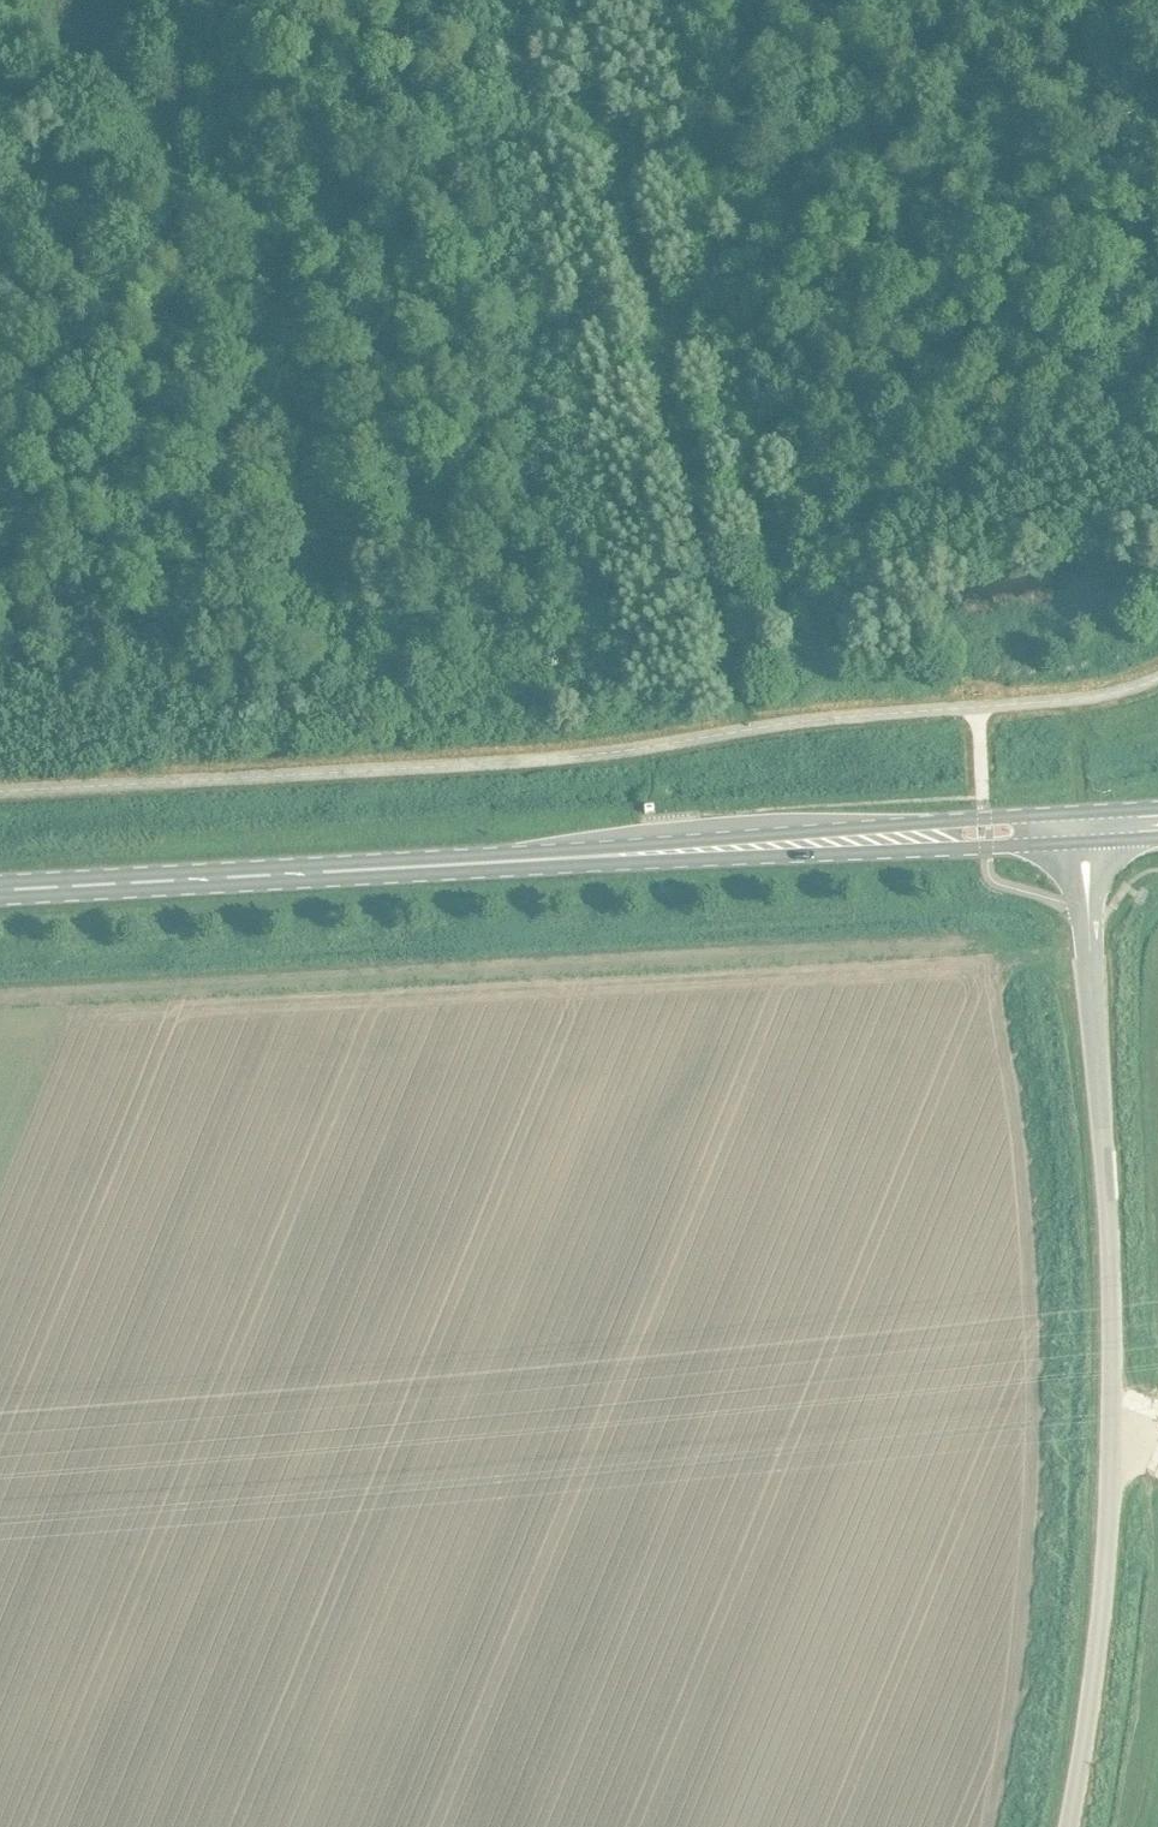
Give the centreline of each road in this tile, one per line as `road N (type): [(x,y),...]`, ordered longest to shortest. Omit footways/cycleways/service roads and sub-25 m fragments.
road 1 (track): [(0,147),(291,190),(469,155),(611,152),(1157,82)]
road 2 (unclassified): [(1060,1826),(1116,1431),(1081,840)]
road 3 (track): [(746,731),(575,0)]
road 4 (primary): [(342,869),(1081,840)]
road 5 (primary): [(1079,814),(342,869)]
road 6 (primary): [(0,887),(342,869)]

